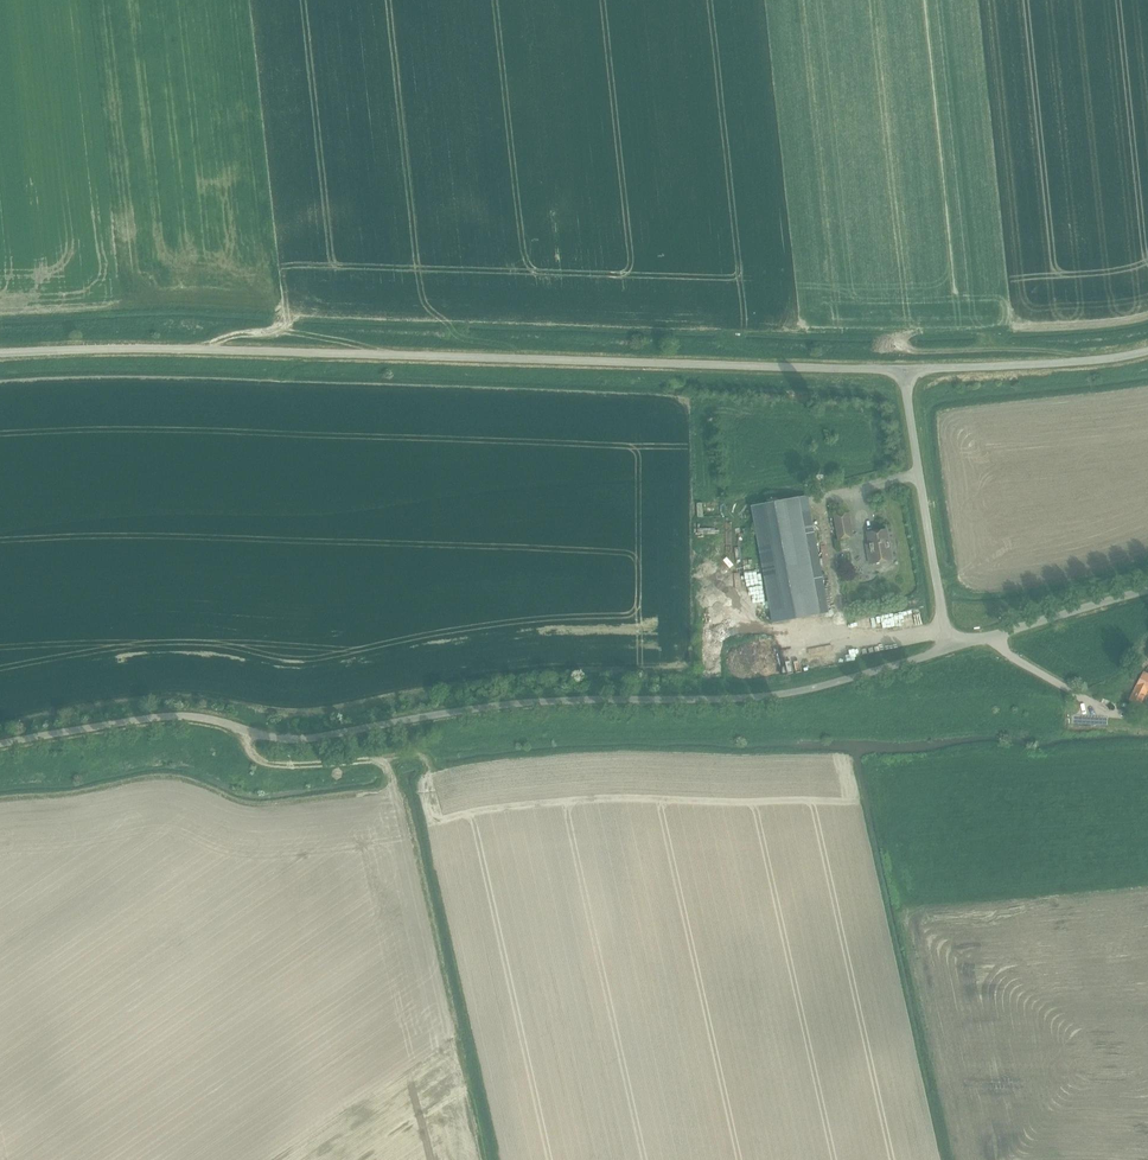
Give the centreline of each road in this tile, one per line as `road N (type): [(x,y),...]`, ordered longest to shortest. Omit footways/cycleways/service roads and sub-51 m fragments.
road 1 (unclassified): [(0,743),(162,716),(312,738),(529,702),(751,697),(948,647)]
road 2 (unclassified): [(901,369),(0,356)]
road 3 (unclassified): [(948,647),(901,369)]
road 4 (unclassified): [(901,369),(1147,351)]
road 5 (unclassified): [(948,647),(1147,589)]

